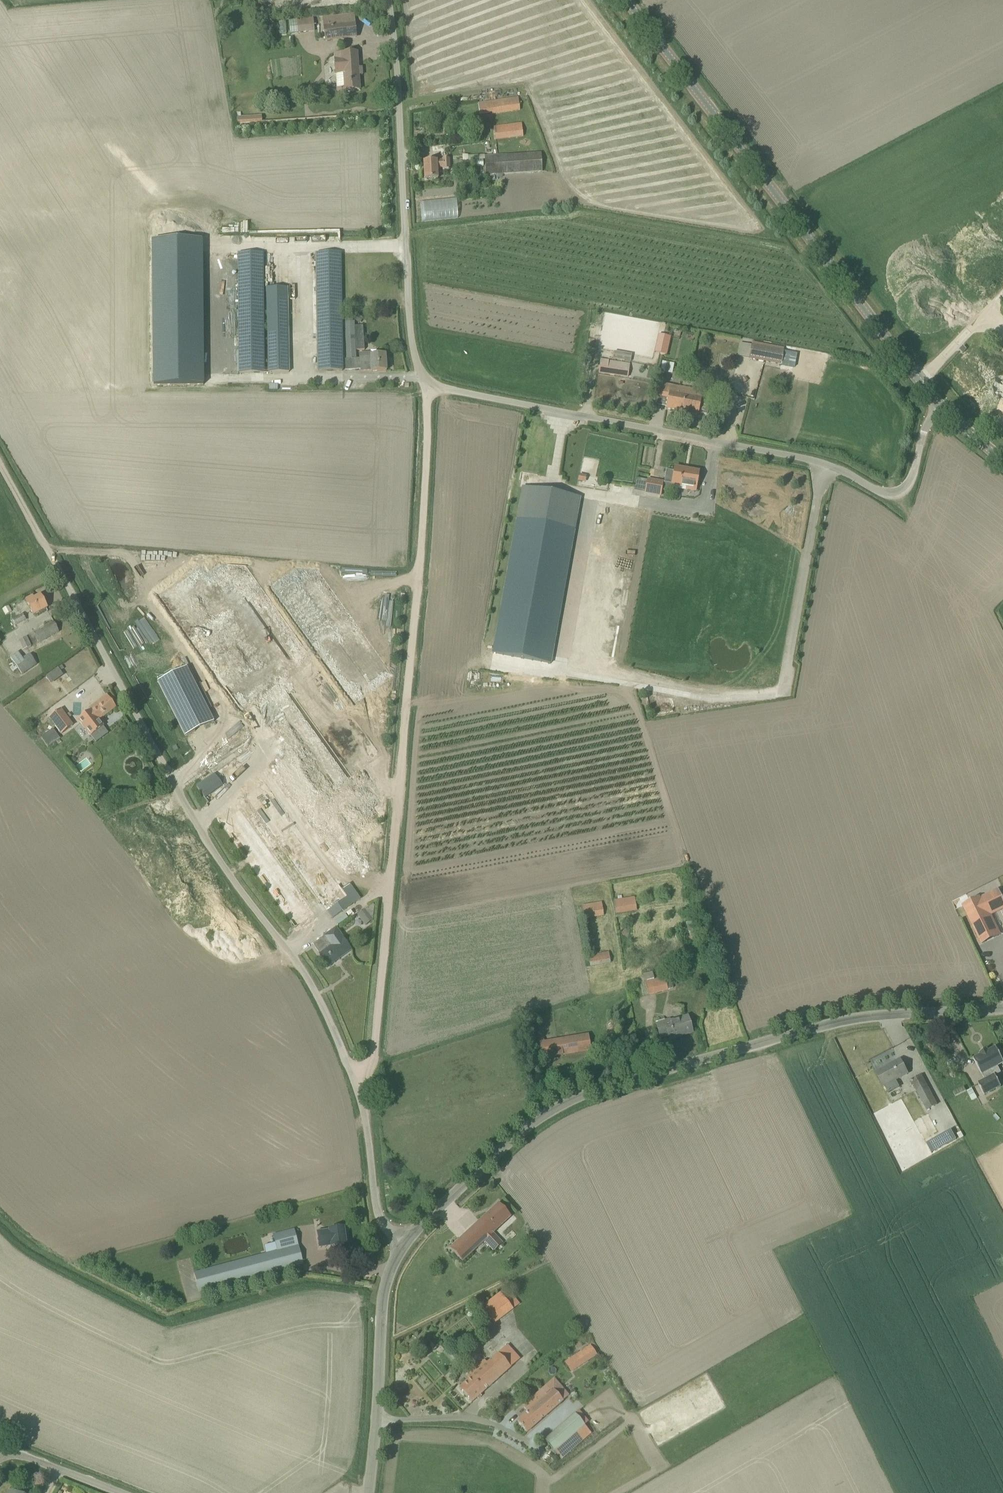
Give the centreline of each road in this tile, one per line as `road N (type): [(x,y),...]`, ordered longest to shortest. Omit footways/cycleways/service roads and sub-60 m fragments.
road 1 (unclassified): [(926,396),(909,467),(881,494),(824,463),(420,378),(399,298),(388,0)]
road 2 (unclassified): [(399,1246),(377,1213),(361,1098),(314,993),(210,846),(79,604)]
road 3 (track): [(426,380),(403,724),(361,1098)]
road 4 (unclassified): [(399,1246),(522,1124),(547,1109),(661,1068),(837,1022),(1002,1008)]
road 5 (tertiary): [(926,396),(622,0)]
road 6 (unclassified): [(365,1492),(388,1271),(399,1246)]
road 7 (track): [(79,604),(0,461)]
road 8 (unclassified): [(131,1492),(5,1435)]

